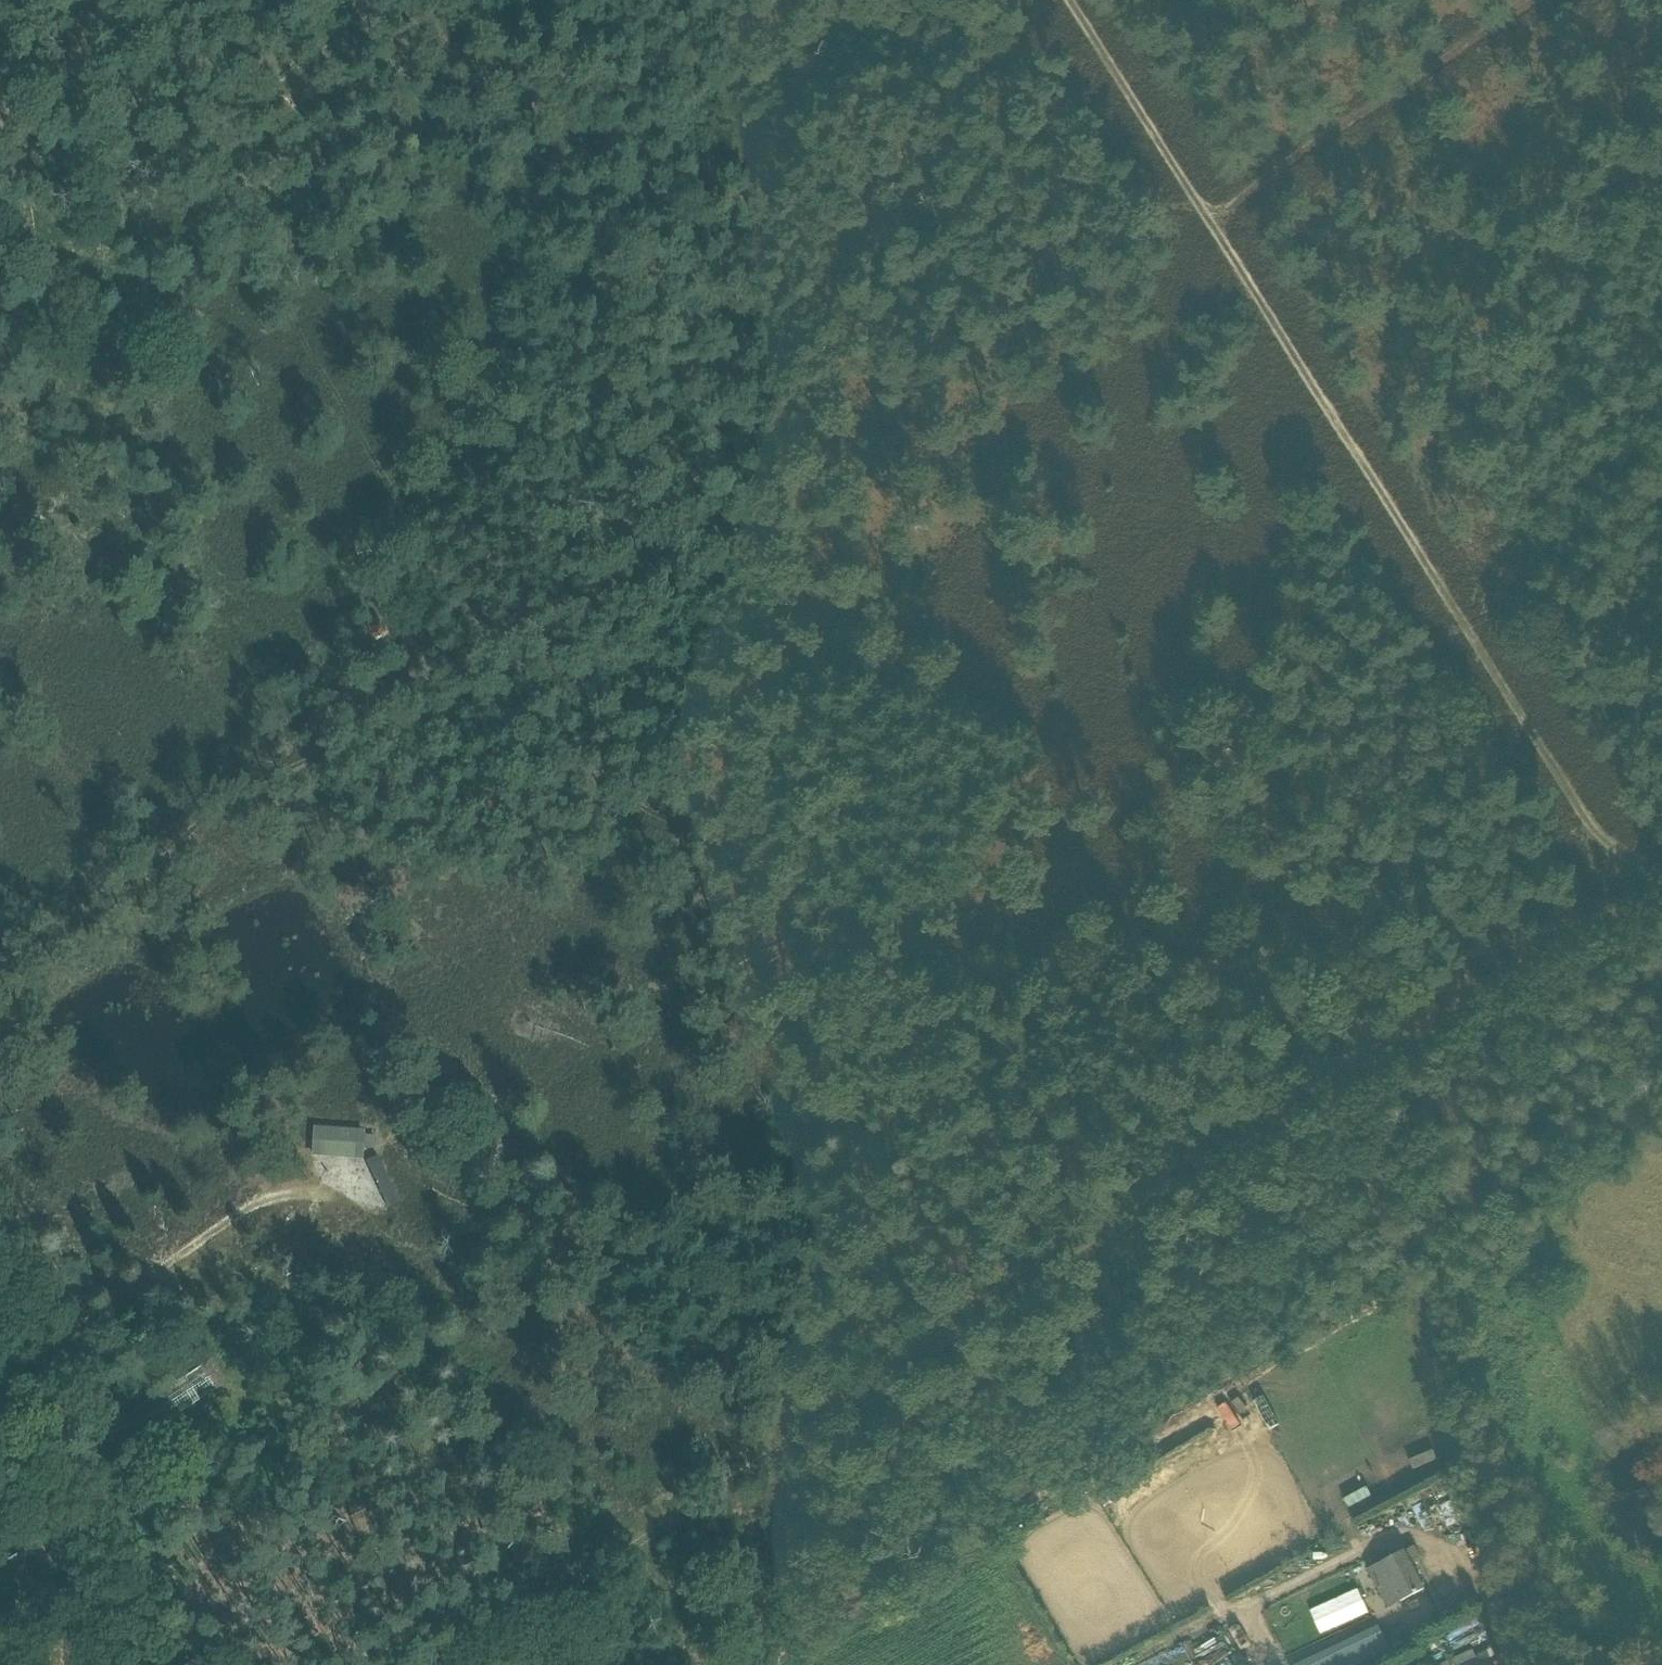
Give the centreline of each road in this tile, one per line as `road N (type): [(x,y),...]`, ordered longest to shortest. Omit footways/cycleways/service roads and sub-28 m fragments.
road 1 (track): [(441,1664),(1661,889)]
road 2 (track): [(1079,0),(1594,828),(1632,861),(1661,869)]

